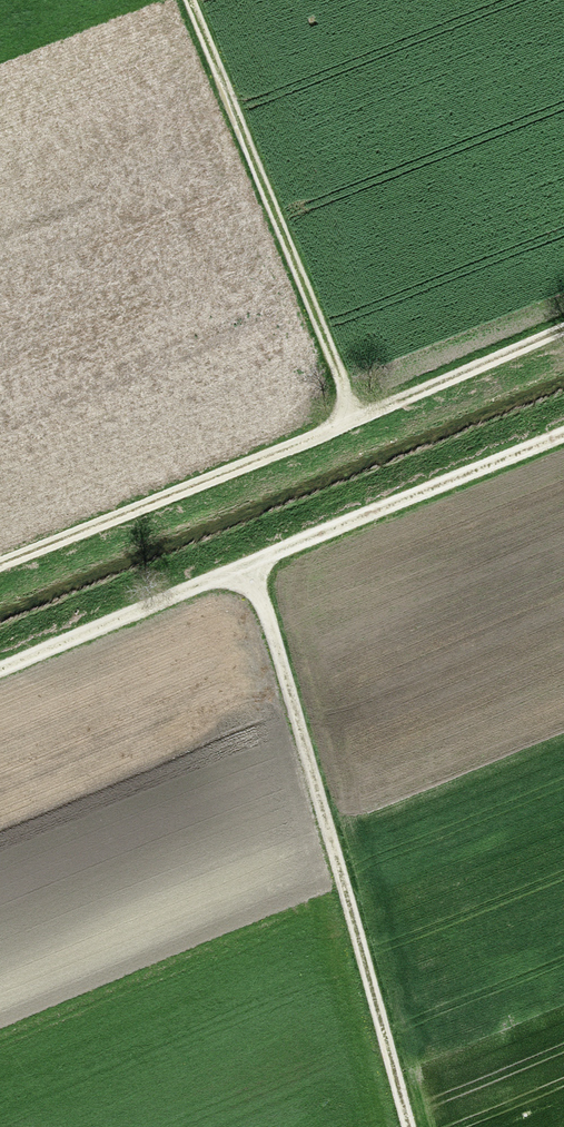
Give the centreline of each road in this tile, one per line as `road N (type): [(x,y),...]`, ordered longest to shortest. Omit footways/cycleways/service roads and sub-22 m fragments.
road 1 (track): [(563,431),(0,667)]
road 2 (track): [(0,569),(563,335)]
road 3 (track): [(246,563),(272,629),(411,1126)]
road 4 (track): [(358,421),(189,0)]

